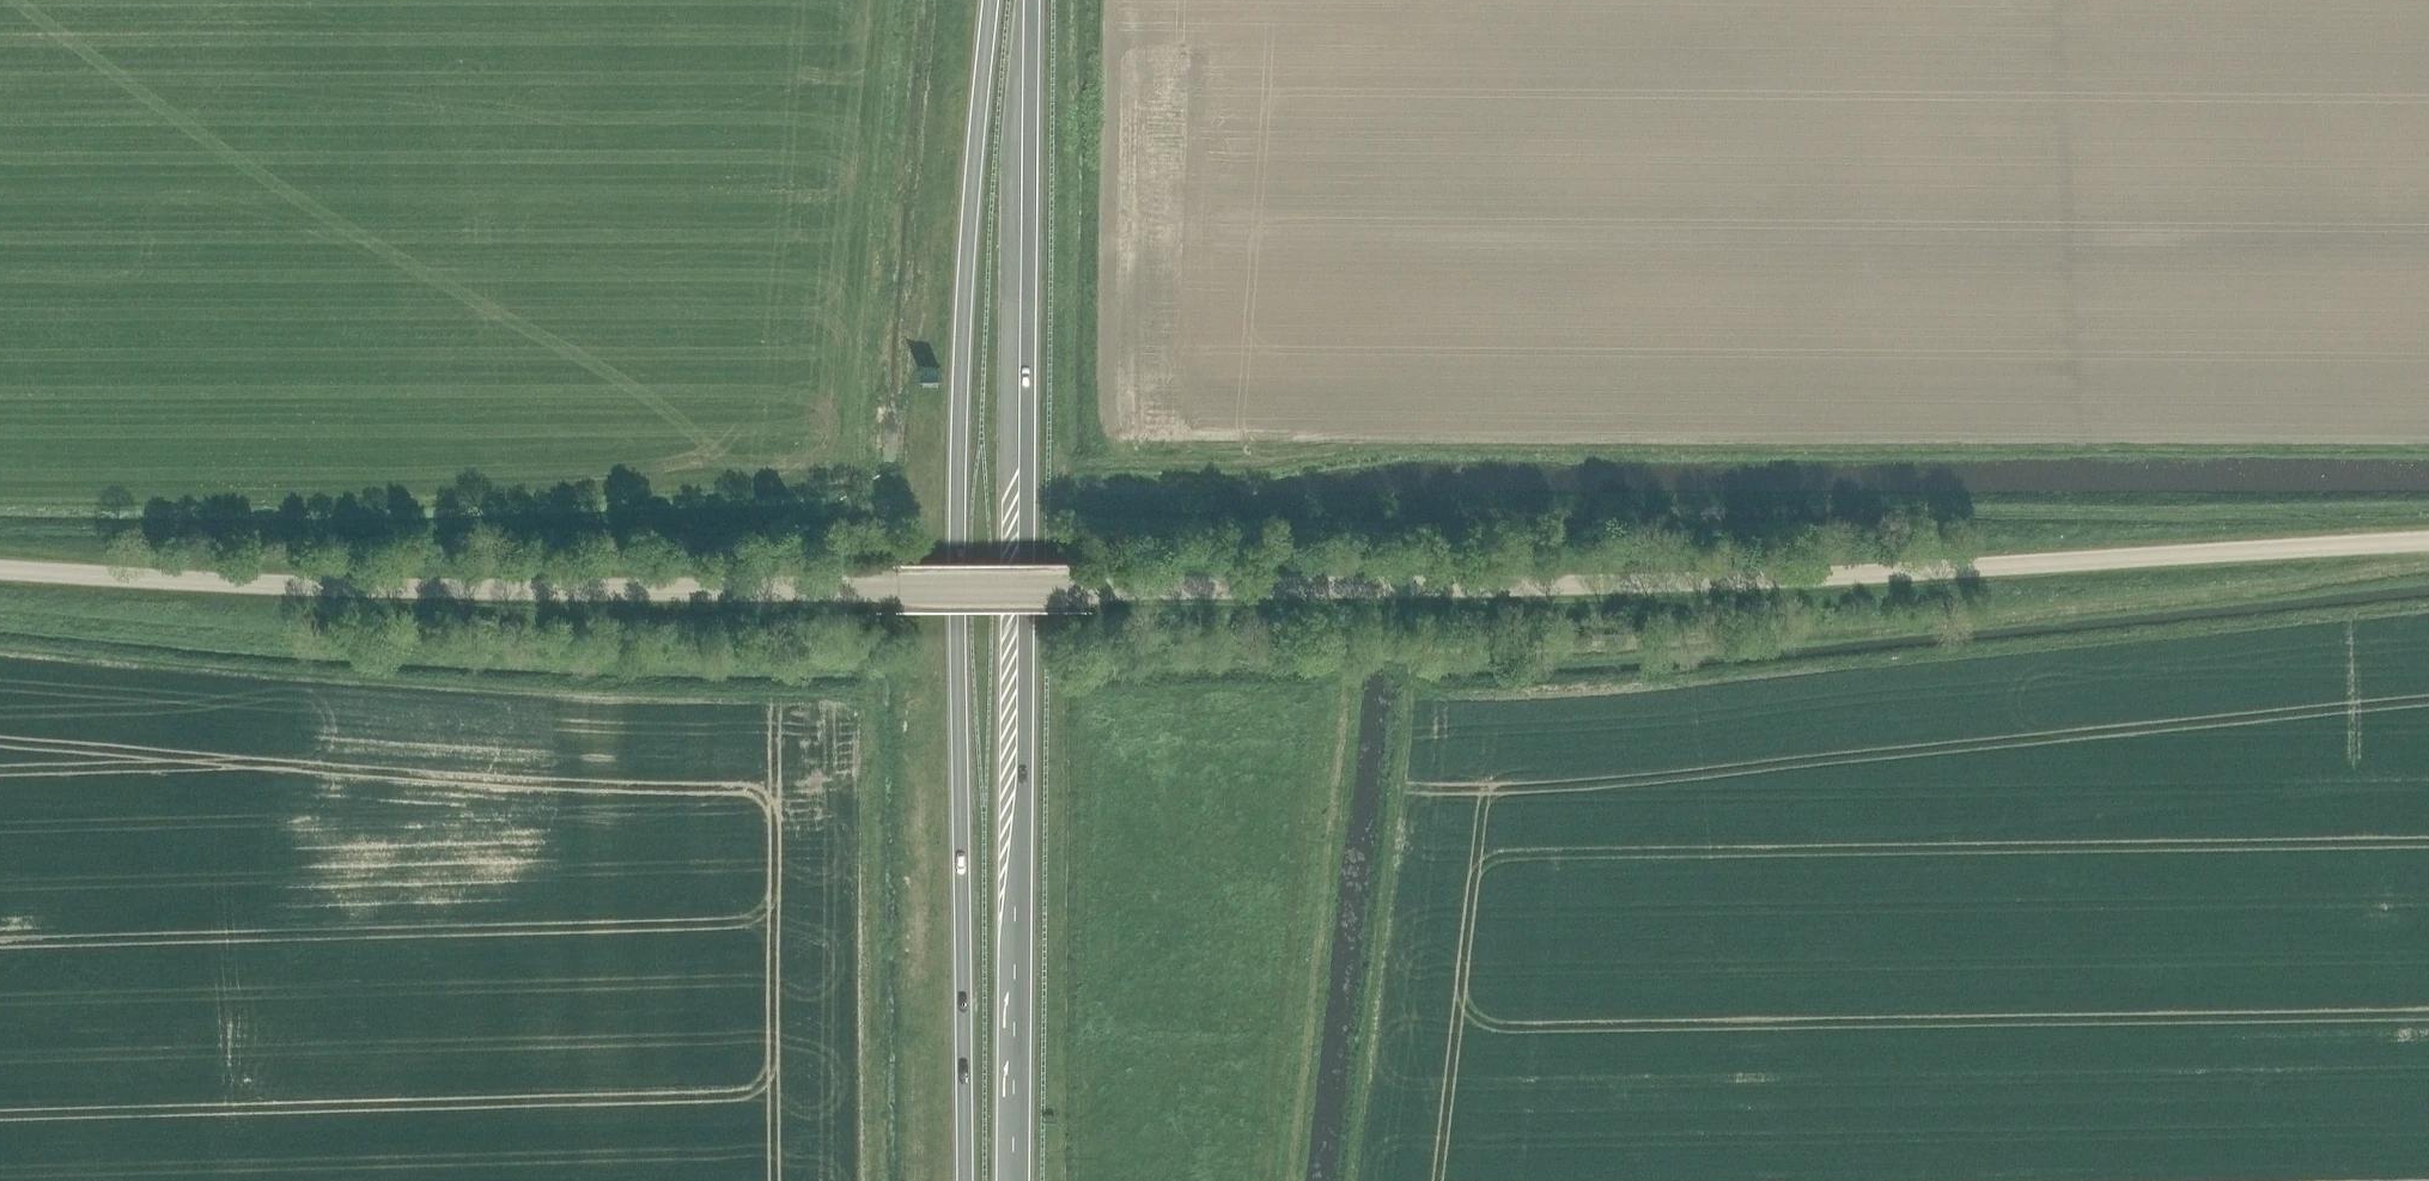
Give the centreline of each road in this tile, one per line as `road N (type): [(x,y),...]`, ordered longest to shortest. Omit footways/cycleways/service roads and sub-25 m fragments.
road 1 (unclassified): [(2428,539),(1687,585),(518,591),(0,570)]
road 2 (trunk): [(991,0),(958,501),(964,1180)]
road 3 (trunk): [(1017,1180),(1031,0)]

